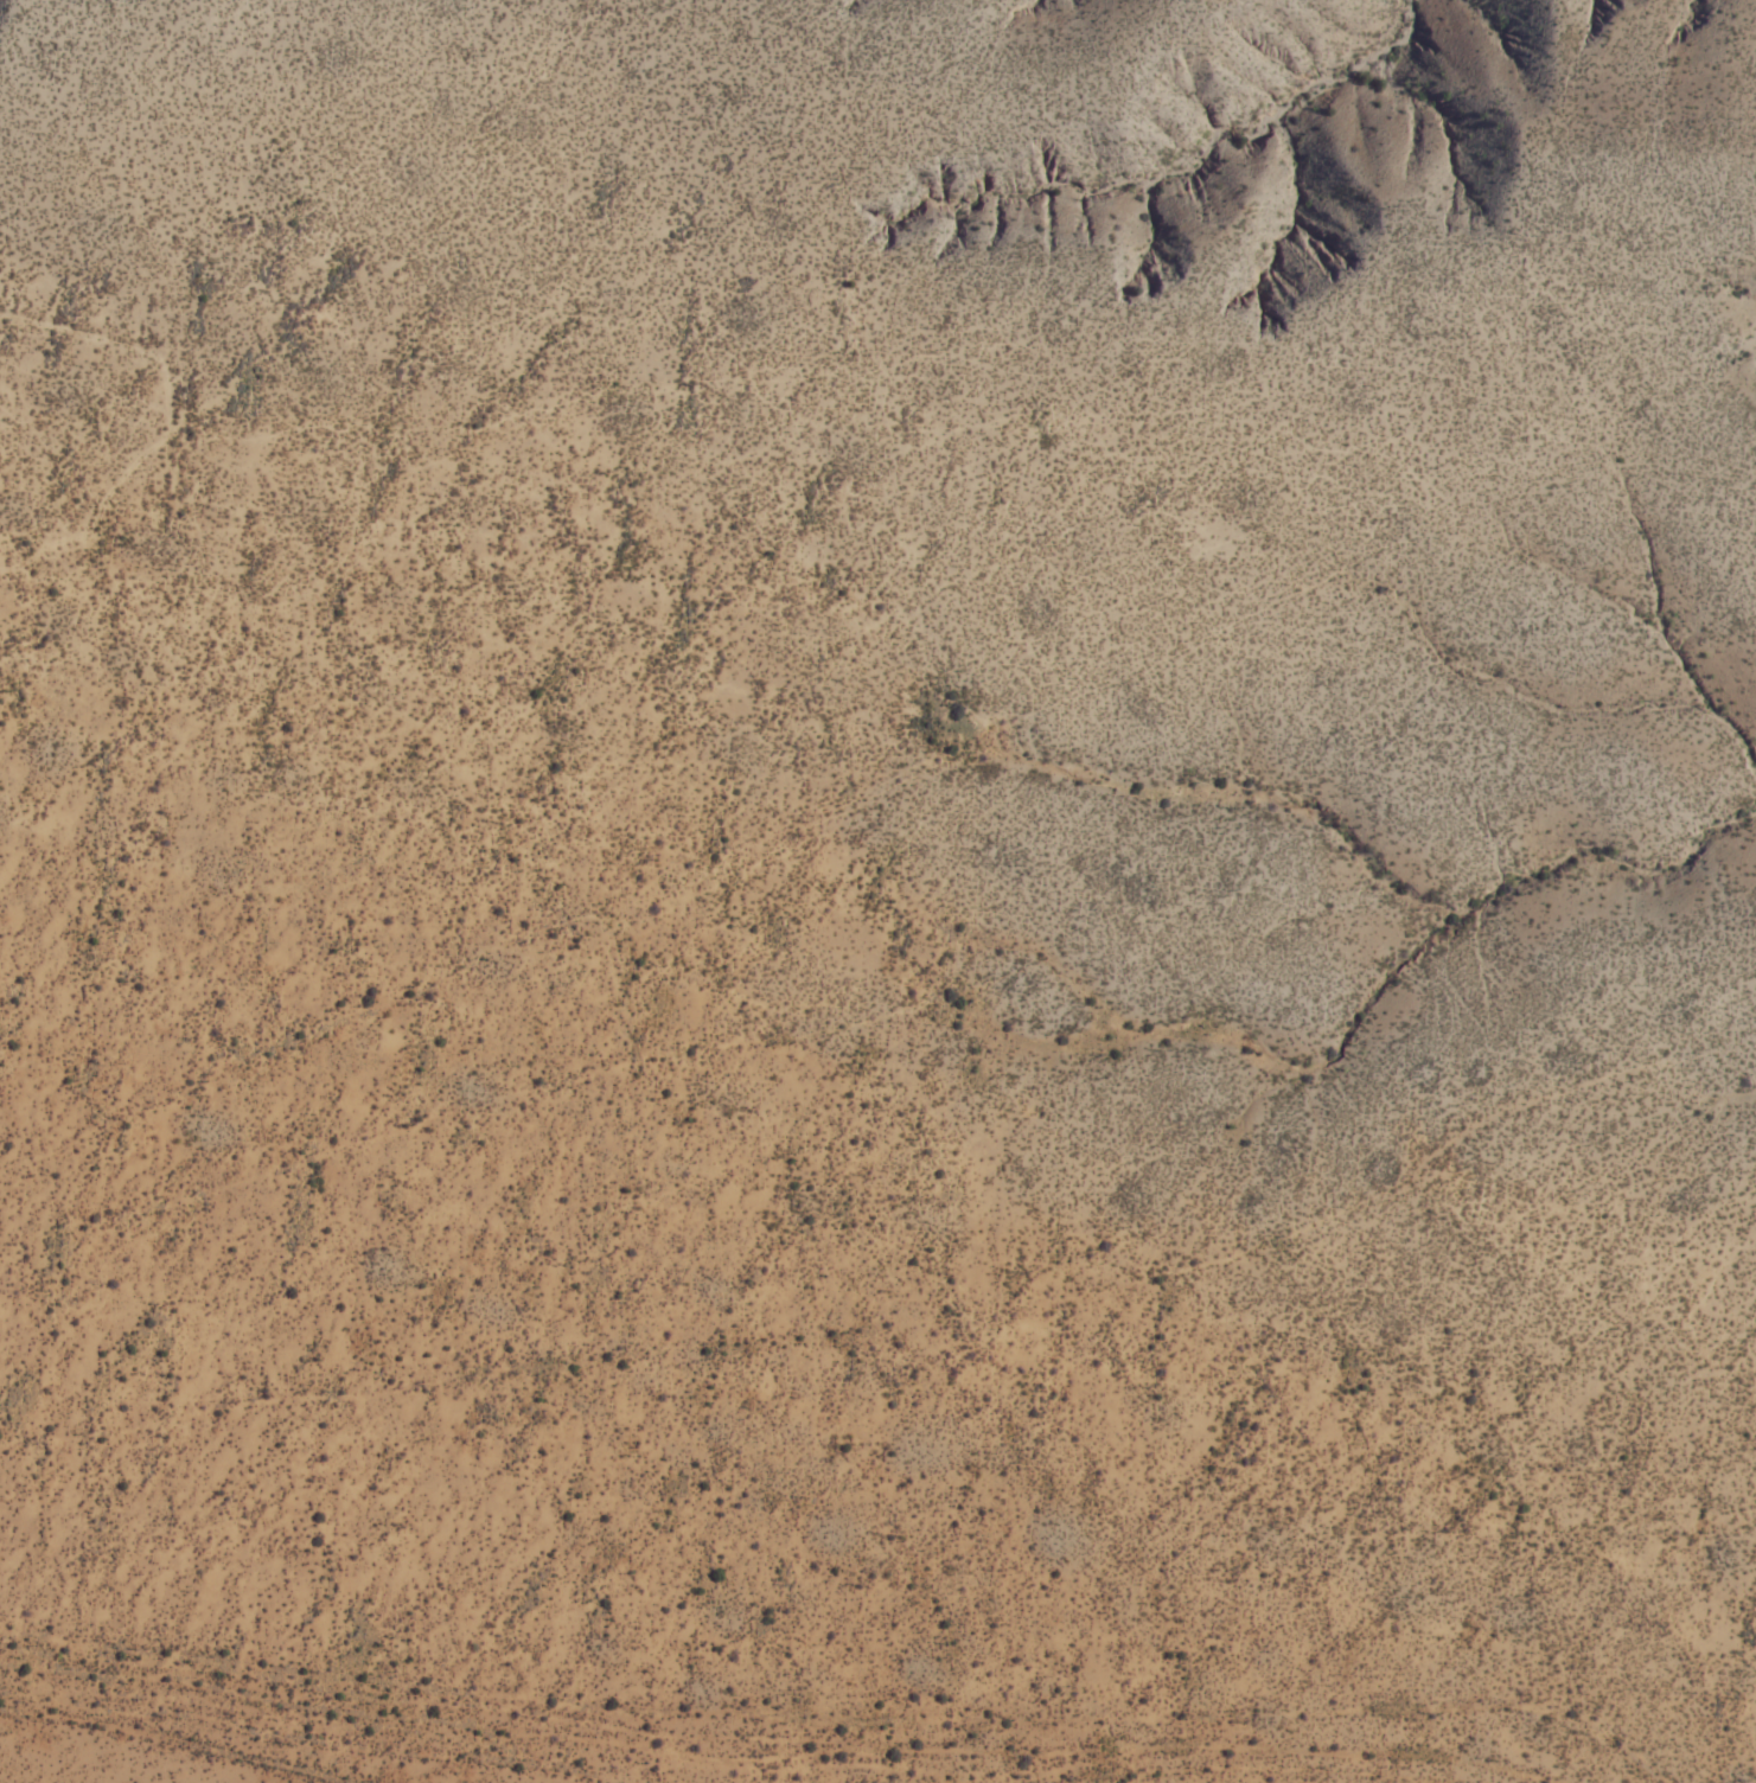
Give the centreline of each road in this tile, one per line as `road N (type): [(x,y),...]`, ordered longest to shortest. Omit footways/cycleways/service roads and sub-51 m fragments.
road 1 (track): [(1218,1782),(569,1755),(0,1670)]

